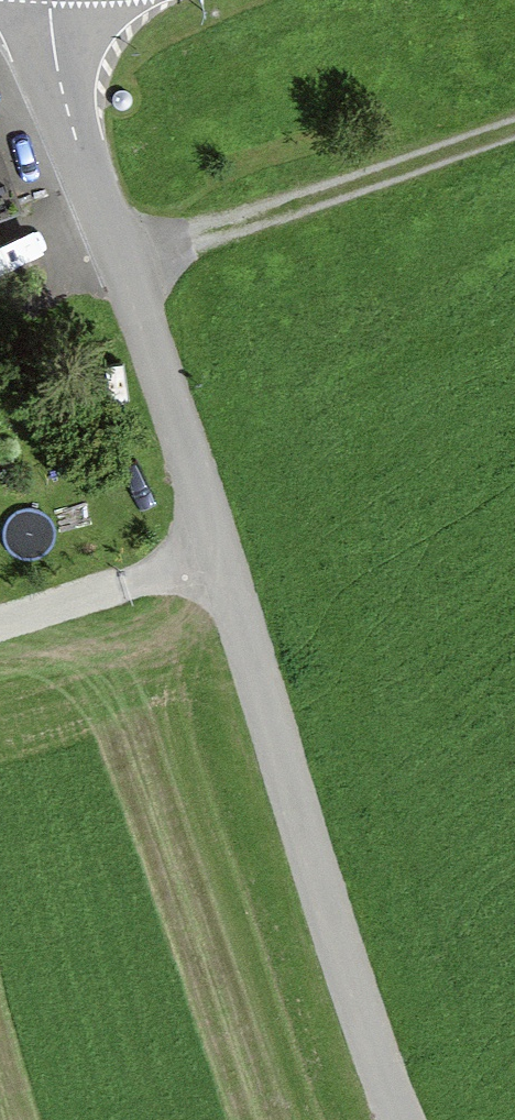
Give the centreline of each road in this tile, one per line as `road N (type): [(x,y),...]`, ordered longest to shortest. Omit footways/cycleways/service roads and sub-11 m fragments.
road 1 (unclassified): [(50,0),(65,106),(262,680),(401,1119)]
road 2 (track): [(514,132),(121,264)]
road 3 (track): [(0,623),(220,557)]

